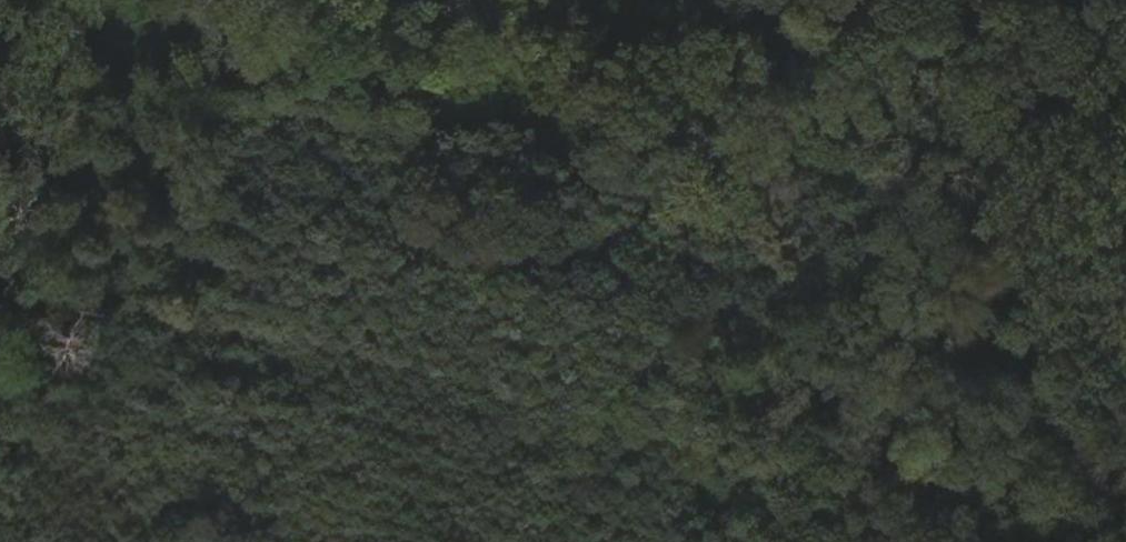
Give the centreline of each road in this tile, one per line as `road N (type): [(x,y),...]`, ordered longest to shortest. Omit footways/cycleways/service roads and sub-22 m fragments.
road 1 (track): [(870,0),(791,69),(751,197),(734,541)]

